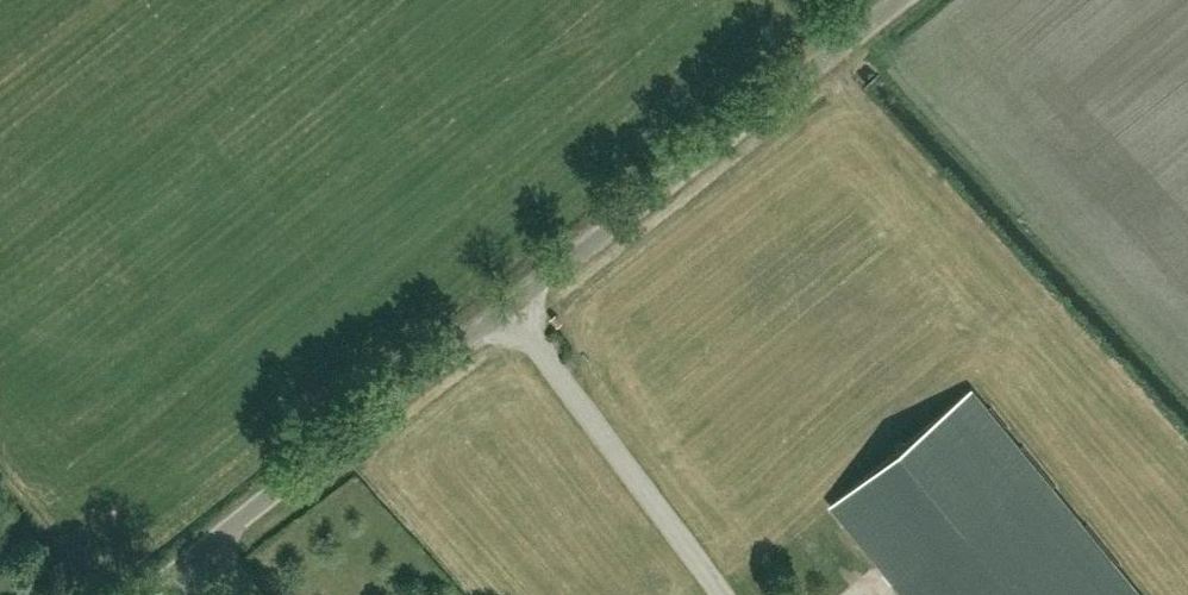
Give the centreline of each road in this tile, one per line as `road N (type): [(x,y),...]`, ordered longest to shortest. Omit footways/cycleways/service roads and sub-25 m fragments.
road 1 (unclassified): [(147,594),(900,0)]

